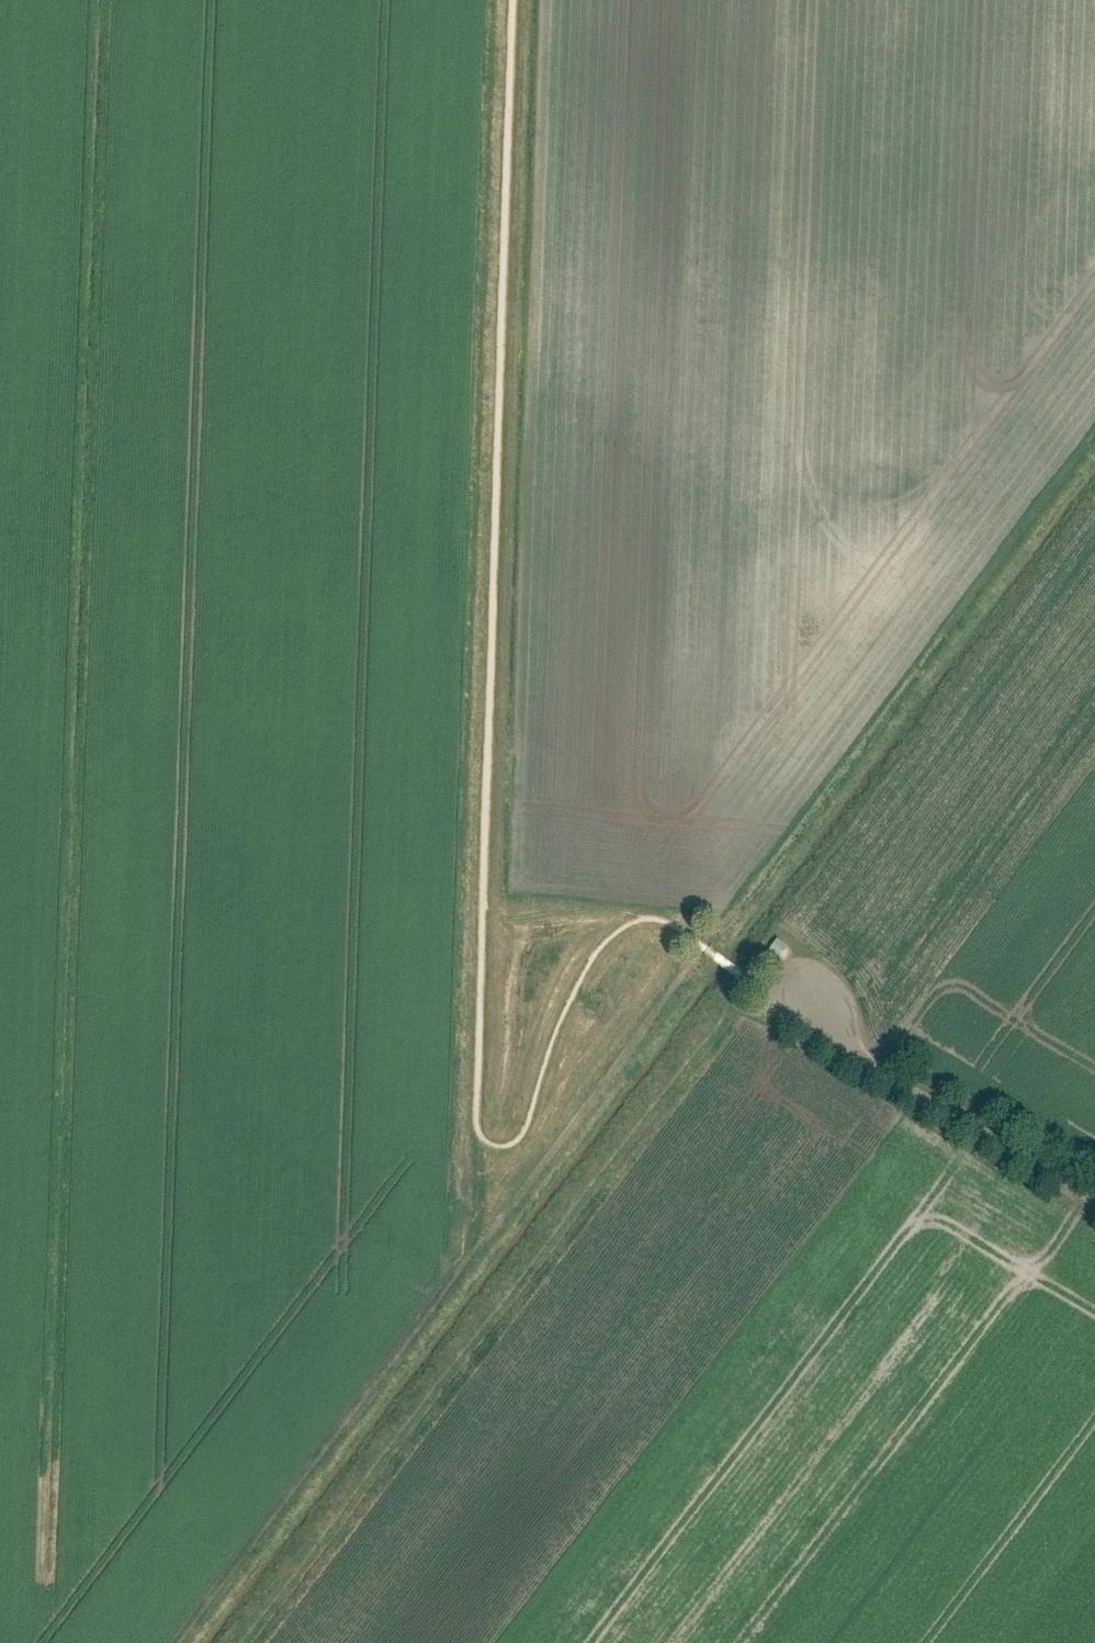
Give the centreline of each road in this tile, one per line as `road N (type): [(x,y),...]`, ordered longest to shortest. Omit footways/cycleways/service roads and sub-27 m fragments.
road 1 (unclassified): [(807,999),(855,1051),(1094,1191)]

